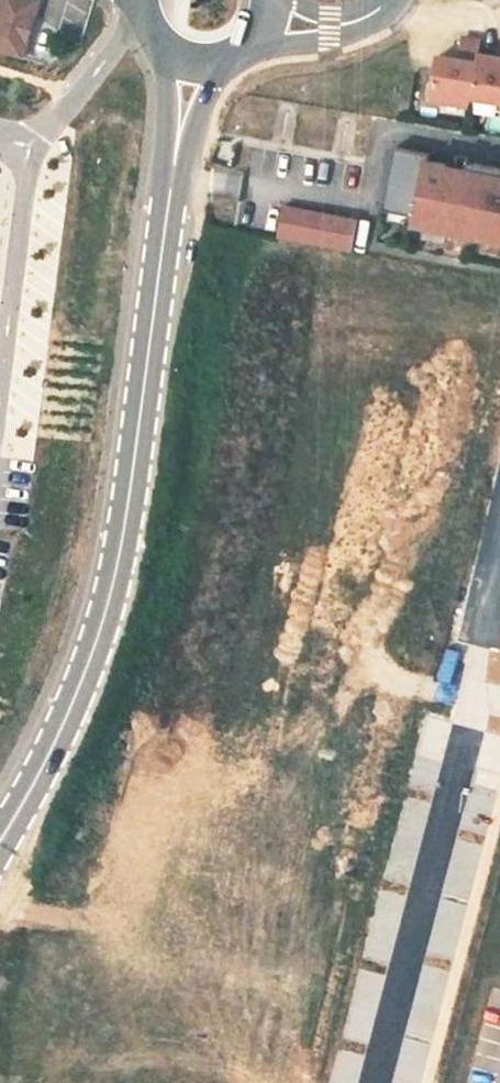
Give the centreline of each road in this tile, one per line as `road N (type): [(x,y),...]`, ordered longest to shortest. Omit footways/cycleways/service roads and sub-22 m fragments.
road 1 (secondary): [(174,168),(130,505),(53,741),(0,831)]
road 2 (residential): [(0,383),(29,145)]
road 3 (residential): [(148,2),(29,145)]
road 4 (residential): [(174,168),(335,199)]
road 5 (residential): [(259,19),(330,29),(377,12),(386,0)]

